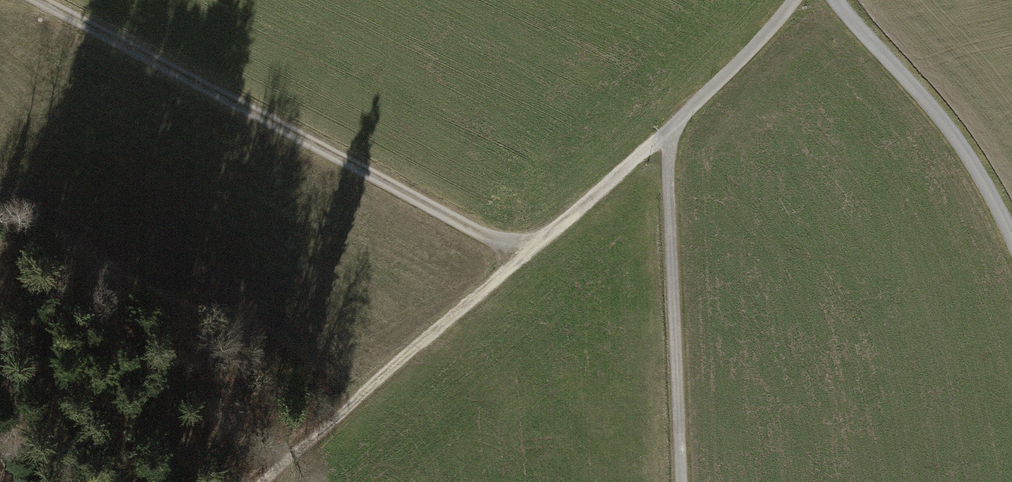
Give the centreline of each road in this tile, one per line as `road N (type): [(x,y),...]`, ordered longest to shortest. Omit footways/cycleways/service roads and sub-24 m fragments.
road 1 (track): [(35,0),(528,253)]
road 2 (track): [(672,132),(261,481)]
road 3 (track): [(672,132),(682,481)]
road 4 (track): [(836,0),(956,138),(1011,241)]
road 5 (track): [(794,0),(672,132)]

